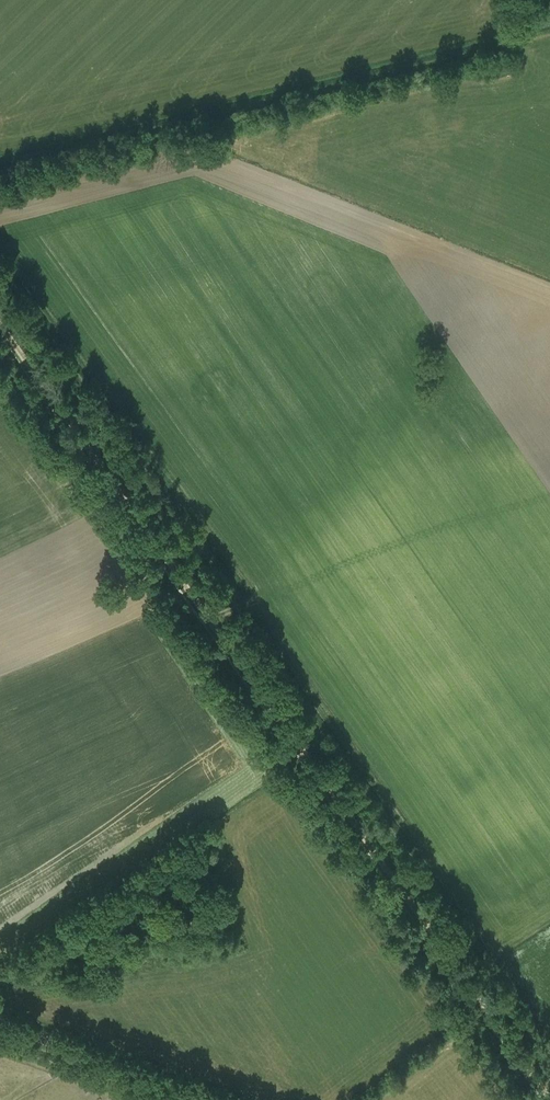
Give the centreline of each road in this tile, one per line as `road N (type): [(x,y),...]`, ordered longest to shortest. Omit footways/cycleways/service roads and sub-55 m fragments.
road 1 (track): [(549,1099),(0,326)]
road 2 (unclassified): [(206,1099),(0,1021)]

